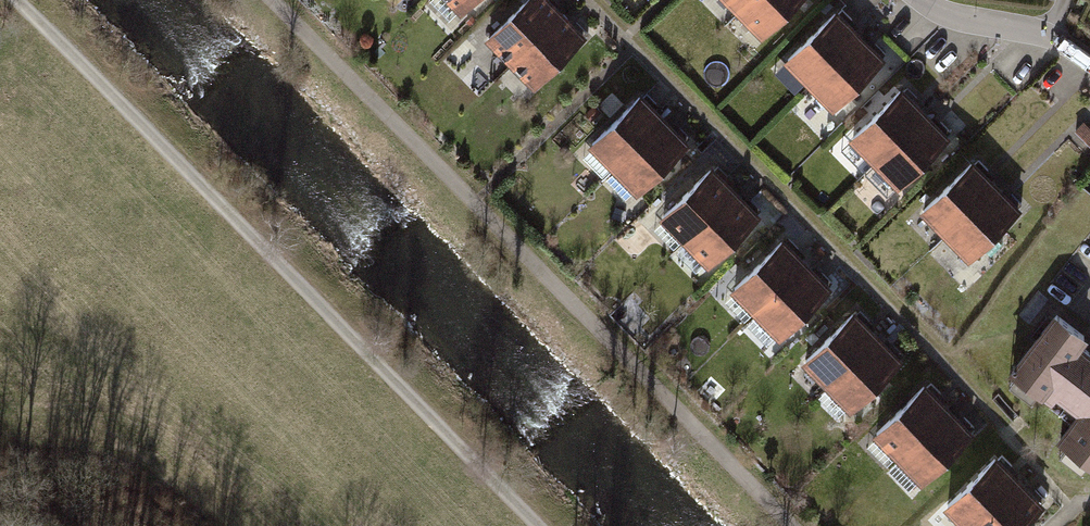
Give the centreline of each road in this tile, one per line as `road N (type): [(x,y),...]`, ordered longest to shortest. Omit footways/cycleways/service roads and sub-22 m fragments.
road 1 (track): [(538,525),(19,0)]
road 2 (track): [(275,0),(793,525)]
road 3 (residential): [(924,0),(1048,34),(1089,62)]

